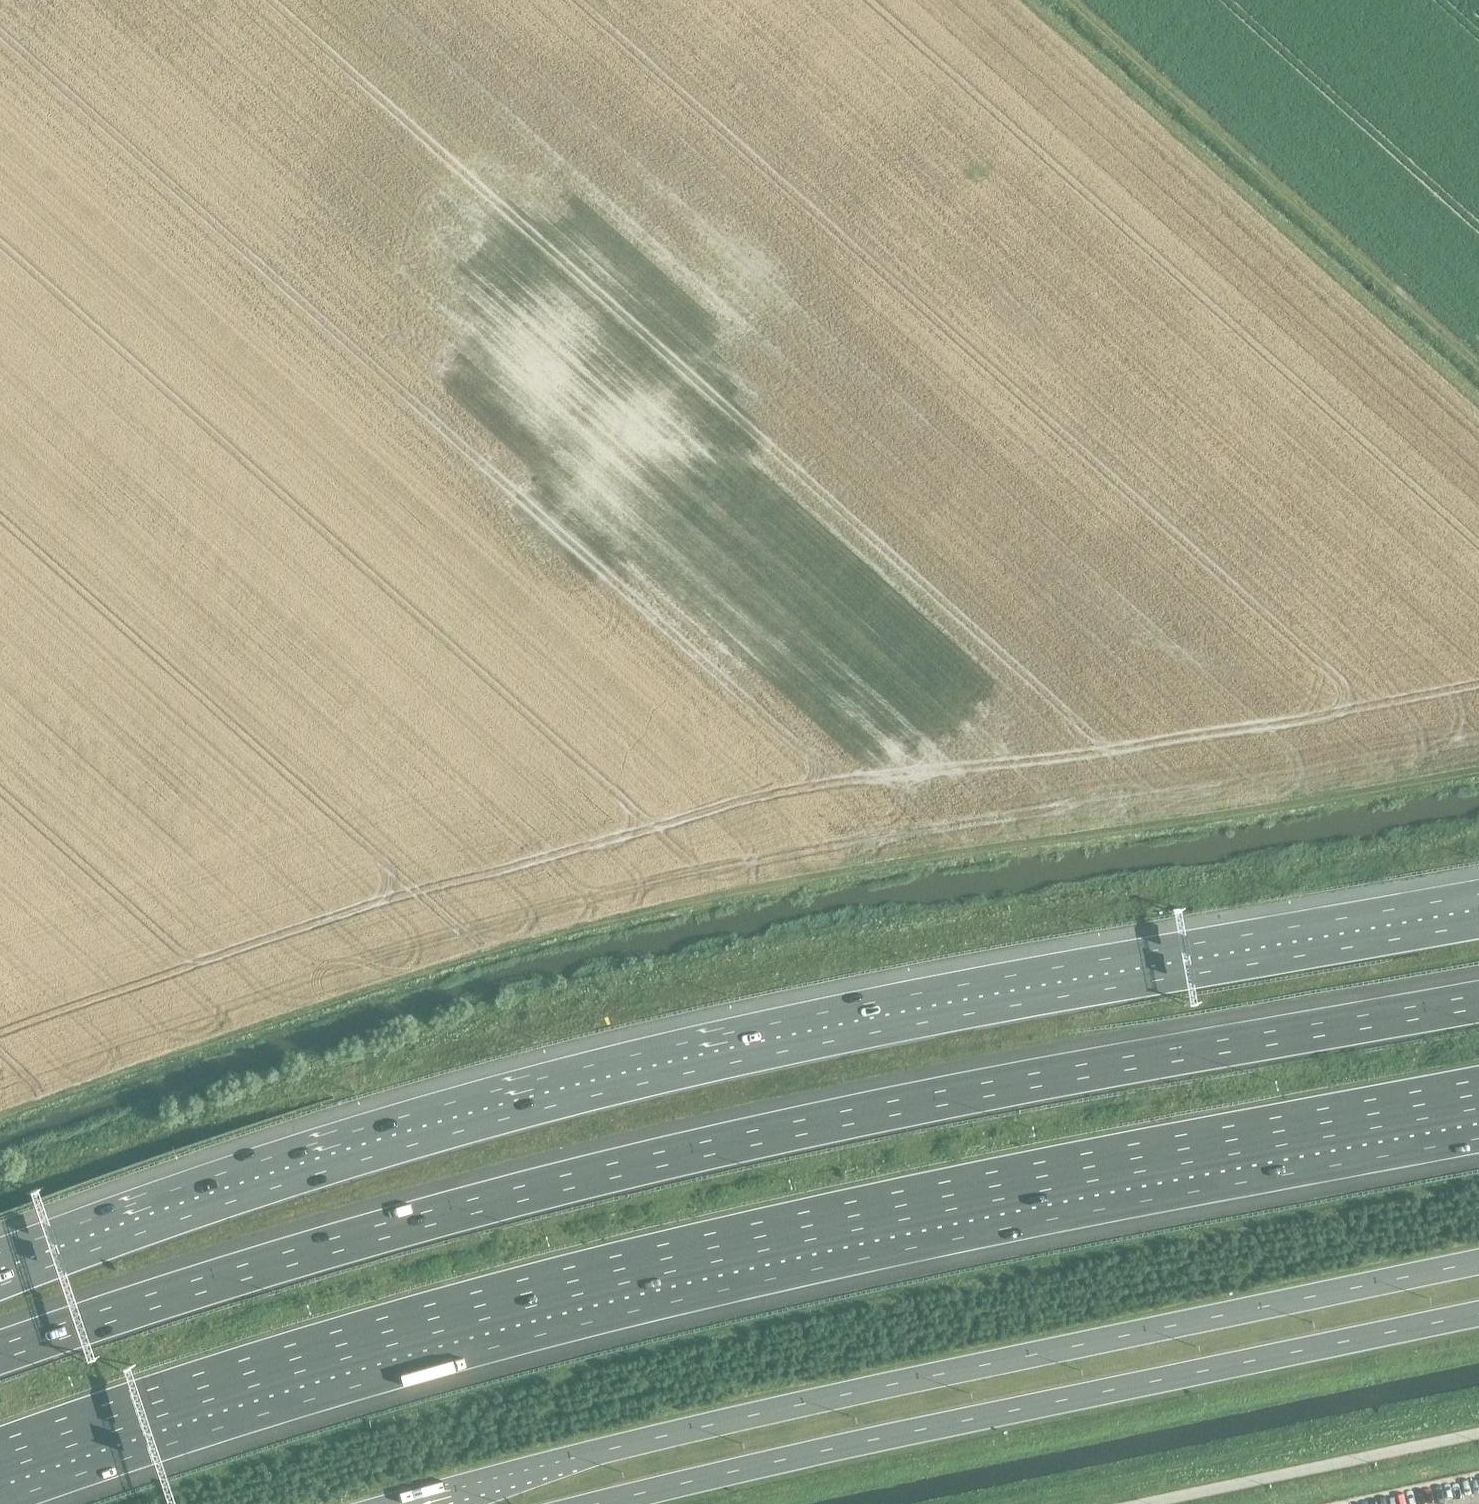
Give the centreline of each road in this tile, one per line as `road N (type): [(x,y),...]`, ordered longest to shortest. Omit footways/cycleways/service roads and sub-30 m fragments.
road 1 (motorway): [(1478,907),(716,1050),(478,1109),(177,1202),(0,1269)]
road 2 (motorway): [(0,1456),(337,1346),(578,1279),(861,1214),(1478,1093)]
road 3 (motorway): [(1478,999),(725,1144),(445,1214),(0,1352)]
road 4 (tertiary): [(1478,1260),(695,1428),(408,1503)]
road 5 (tertiary): [(606,1503),(1478,1312)]

